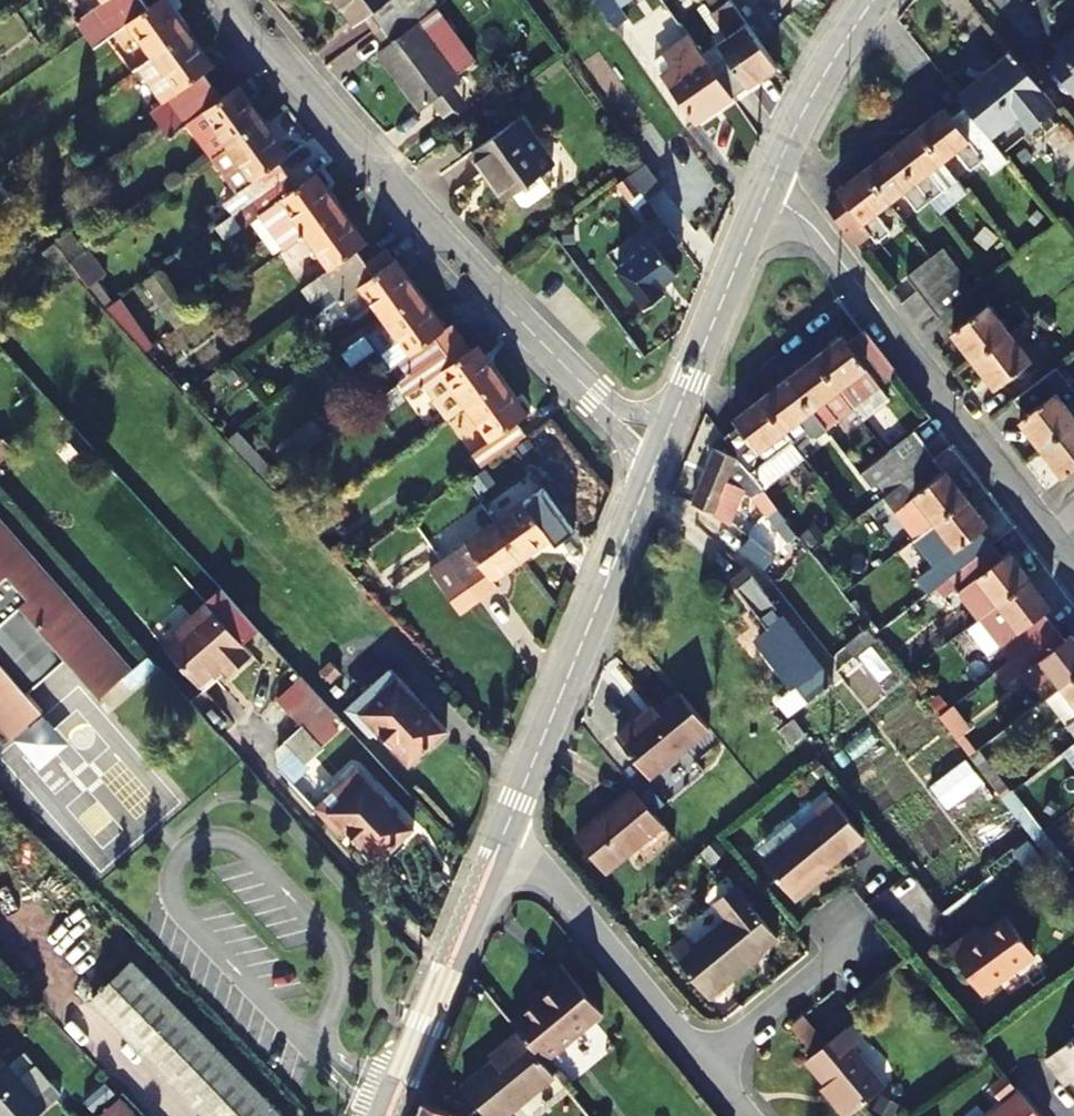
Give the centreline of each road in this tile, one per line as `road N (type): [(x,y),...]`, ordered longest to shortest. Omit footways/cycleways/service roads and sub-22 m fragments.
road 1 (residential): [(230,0),(453,253),(595,398),(643,443),(662,450)]
road 2 (residential): [(768,191),(816,228),(1073,563)]
road 3 (tertiary): [(505,833),(662,450)]
road 4 (tertiary): [(390,1115),(505,833)]
road 5 (residential): [(505,833),(698,1066)]
road 6 (tertiary): [(662,450),(768,191)]
road 7 (tertiary): [(768,191),(829,57),(872,0)]
road 8 (residential): [(698,1066),(862,935)]

